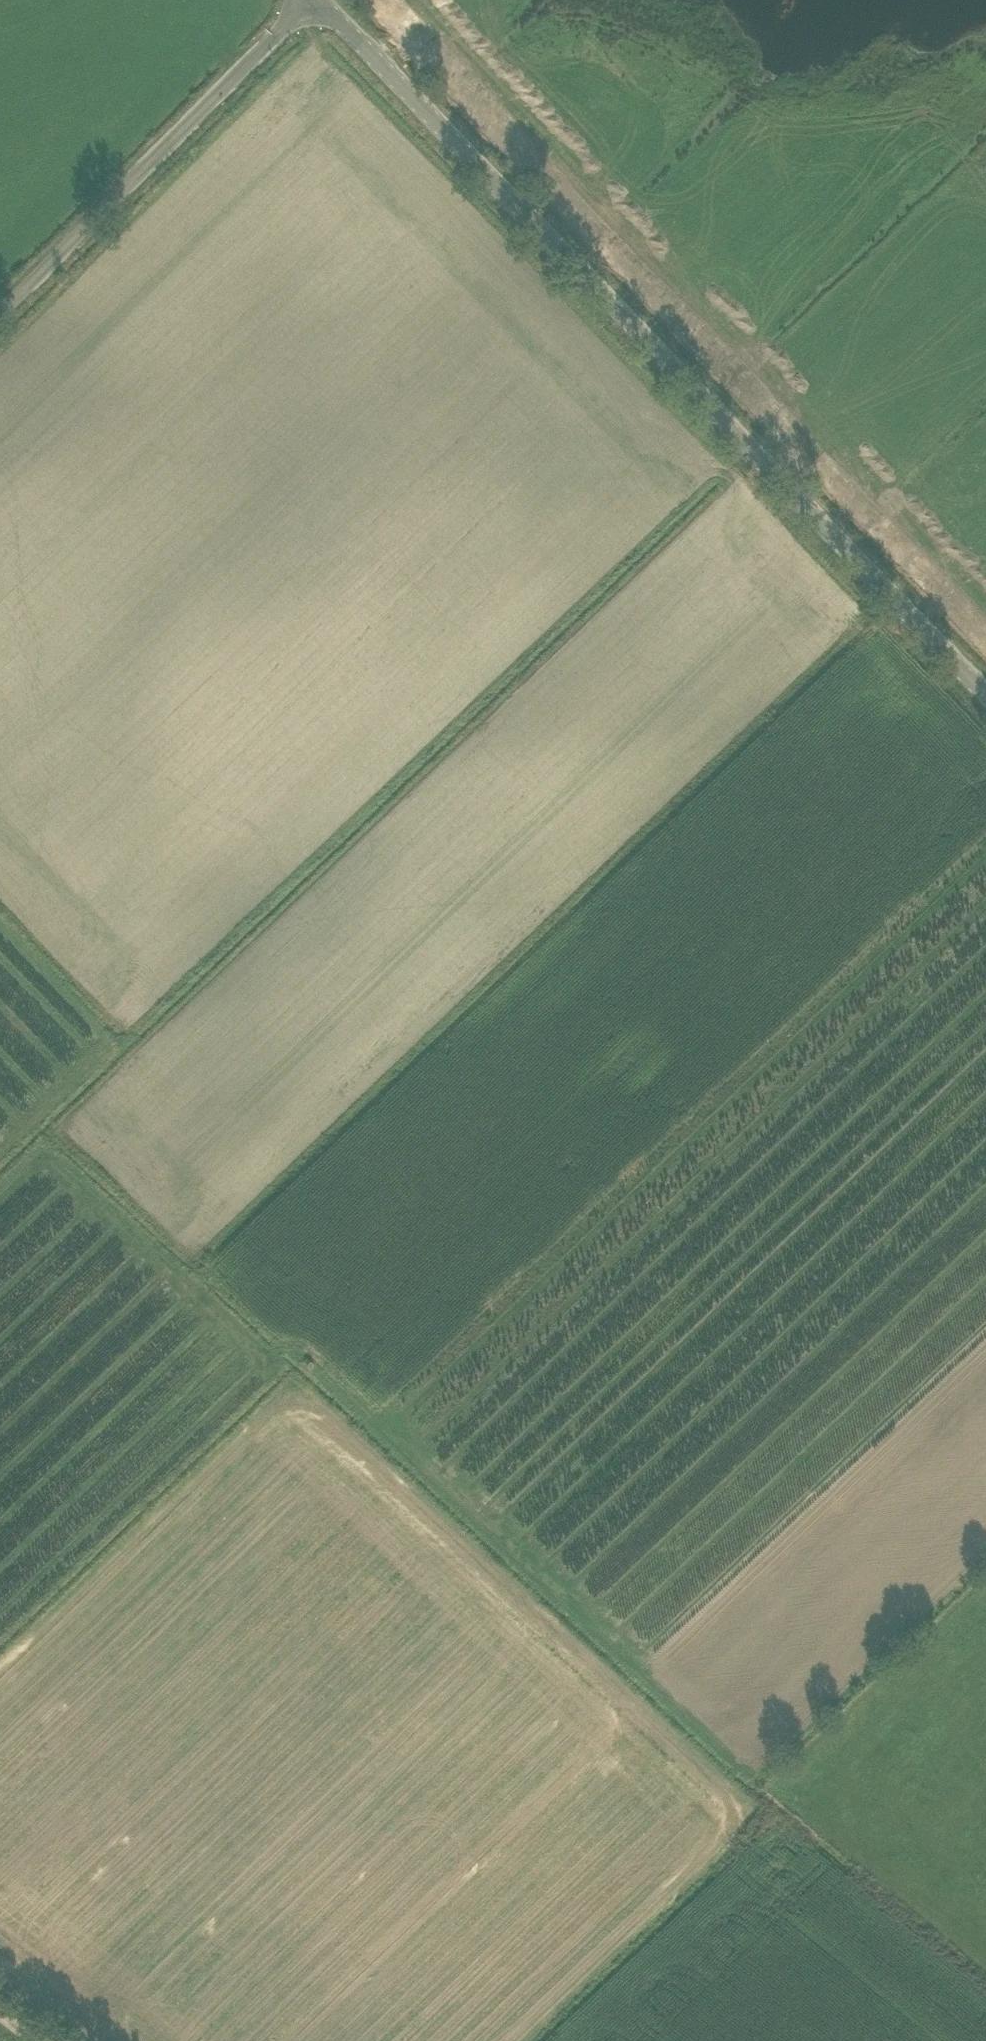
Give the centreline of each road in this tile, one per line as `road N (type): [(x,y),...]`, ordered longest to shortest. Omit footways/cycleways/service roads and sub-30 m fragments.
road 1 (unclassified): [(985,694),(310,0)]
road 2 (unclassified): [(0,292),(240,54),(280,0)]

